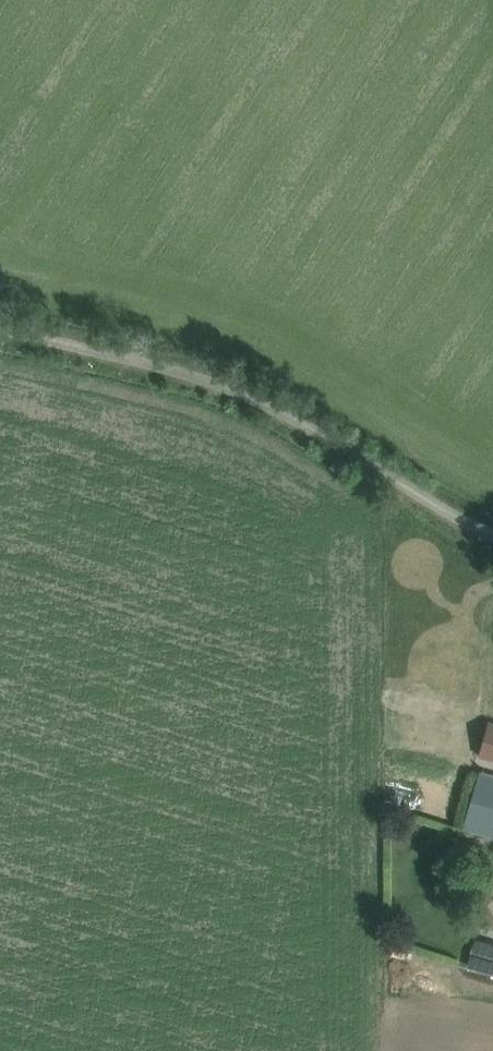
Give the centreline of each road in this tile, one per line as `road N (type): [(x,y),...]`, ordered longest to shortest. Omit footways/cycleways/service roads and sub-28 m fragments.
road 1 (unclassified): [(492,527),(452,515),(243,394),(180,370),(0,329)]

